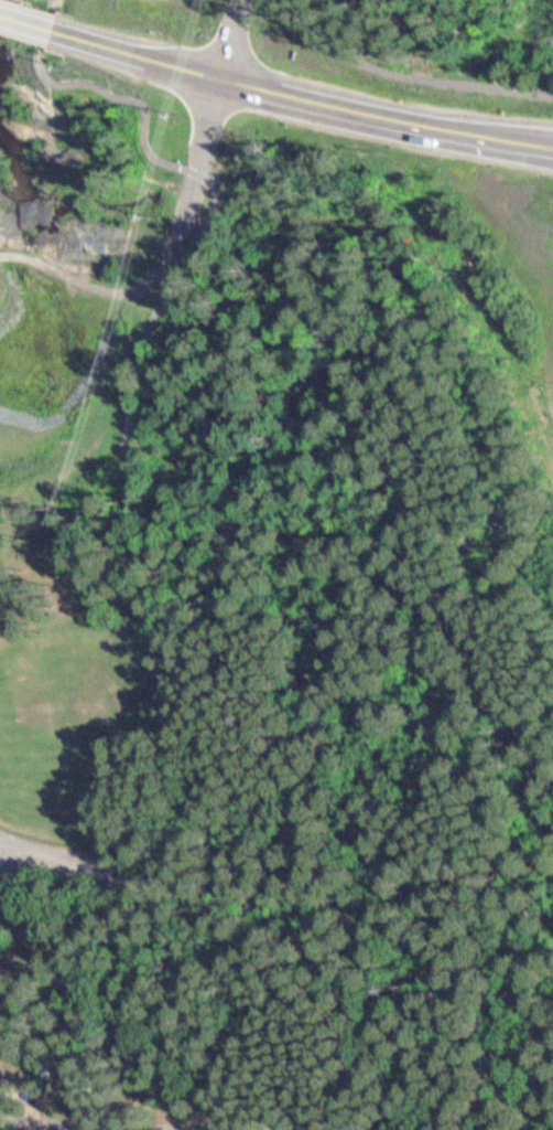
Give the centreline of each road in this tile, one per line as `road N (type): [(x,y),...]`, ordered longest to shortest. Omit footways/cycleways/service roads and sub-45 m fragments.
road 1 (residential): [(25,481),(75,461),(96,438),(137,326),(192,214),(208,103),(250,0)]
road 2 (secondary): [(552,150),(310,102),(66,29)]

